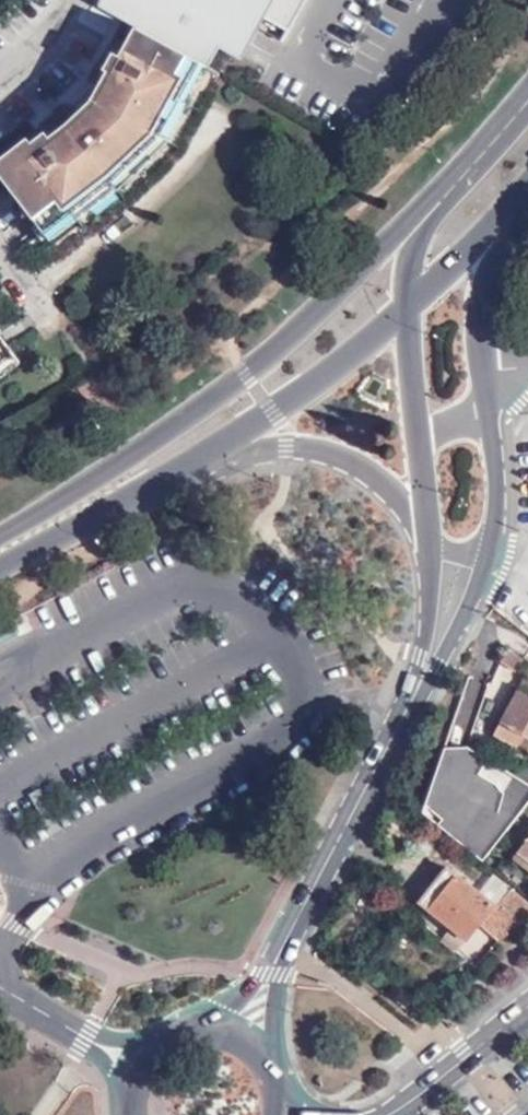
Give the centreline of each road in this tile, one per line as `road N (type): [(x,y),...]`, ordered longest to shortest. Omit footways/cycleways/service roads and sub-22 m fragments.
road 1 (secondary): [(527,96),(299,330),(163,432),(0,532)]
road 2 (tertiary): [(405,710),(477,583),(495,514),(484,301),(523,188)]
road 3 (tertiary): [(93,514),(234,460),(305,449),(358,463),(428,538)]
road 4 (secondary): [(93,514),(273,410),(410,306)]
road 5 (tertiary): [(405,710),(239,1037)]
road 6 (tertiary): [(527,97),(420,241),(410,306)]
road 7 (tertiary): [(410,306),(428,538)]
road 8 (residential): [(386,1114),(527,1009)]
road 9 (tertiary): [(428,538),(423,656),(405,710)]
road 10 (secondary): [(410,306),(523,188)]
road 11 (unclassified): [(0,990),(137,1066)]

